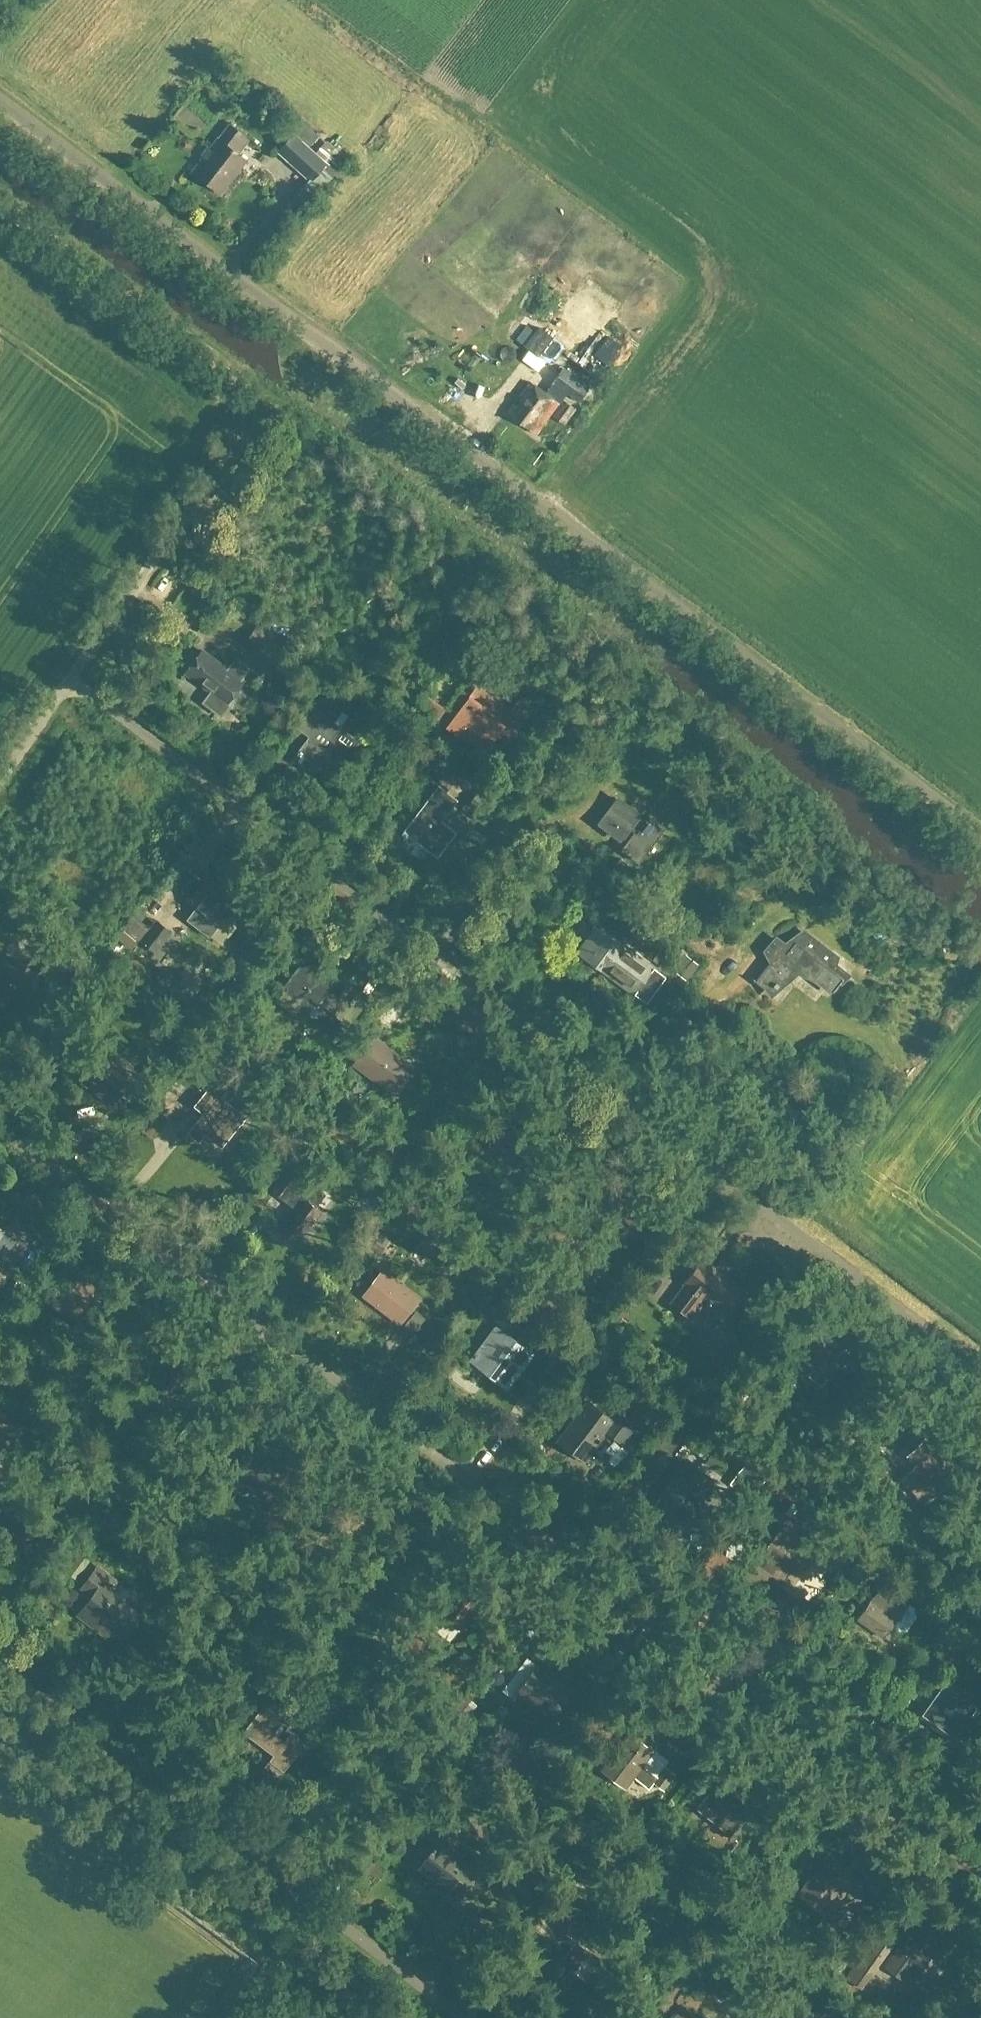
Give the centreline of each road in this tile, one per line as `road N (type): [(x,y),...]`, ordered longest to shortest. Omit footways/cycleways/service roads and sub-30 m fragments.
road 1 (residential): [(0,1122),(980,1866)]
road 2 (unclassified): [(980,841),(0,103)]
road 3 (residential): [(980,1355),(74,653)]
road 4 (residential): [(0,1648),(472,2017)]
road 5 (unclassified): [(74,653),(249,391)]
road 6 (unclassified): [(0,762),(74,653)]

